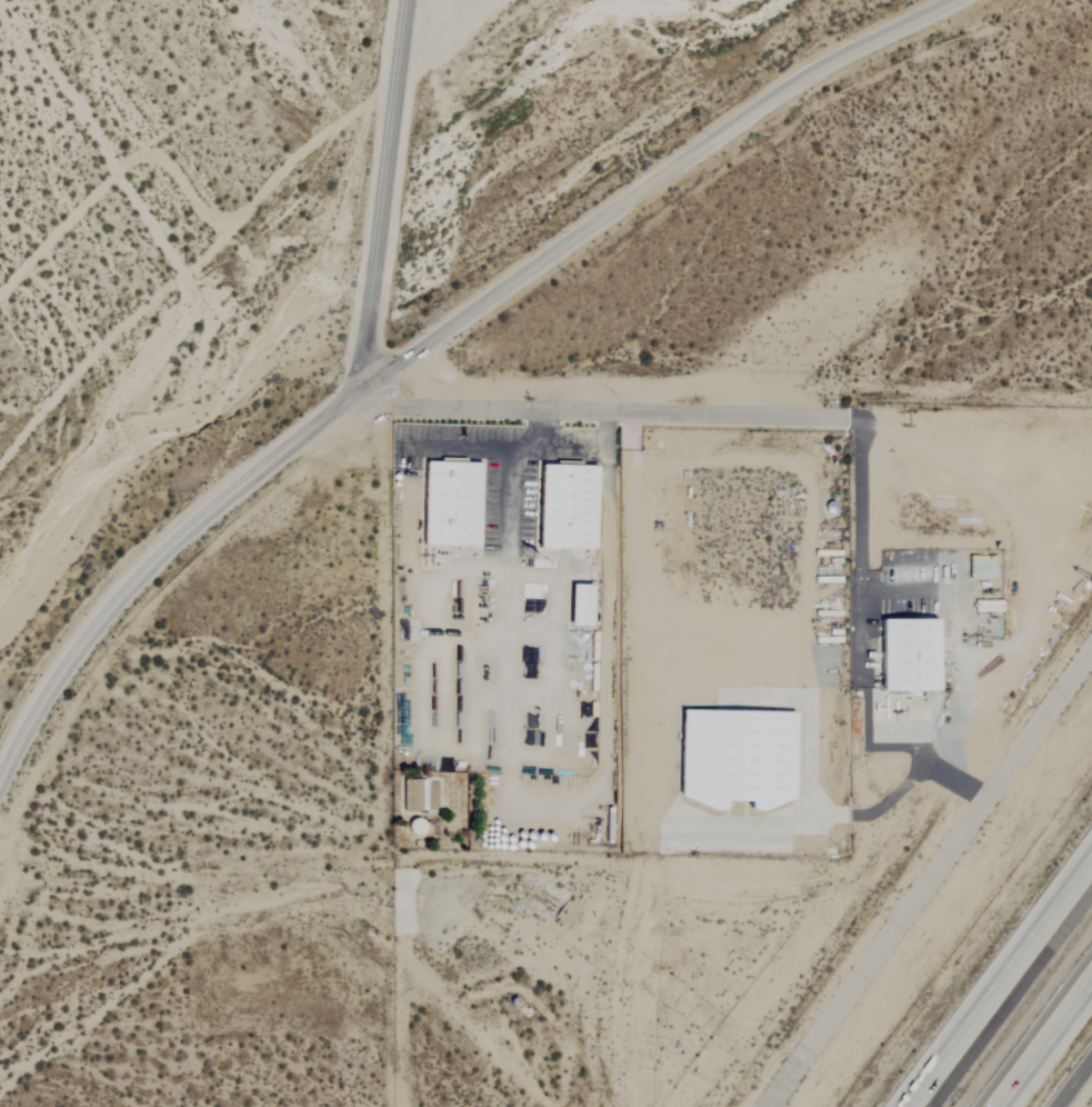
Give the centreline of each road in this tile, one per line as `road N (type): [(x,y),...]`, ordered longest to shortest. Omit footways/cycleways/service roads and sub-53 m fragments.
road 1 (tertiary): [(0,780),(96,627),(237,489),(358,392),(797,82),(960,0)]
road 2 (motorway): [(1091,869),(913,1106)]
road 3 (motorway): [(1004,1106),(1091,990)]

